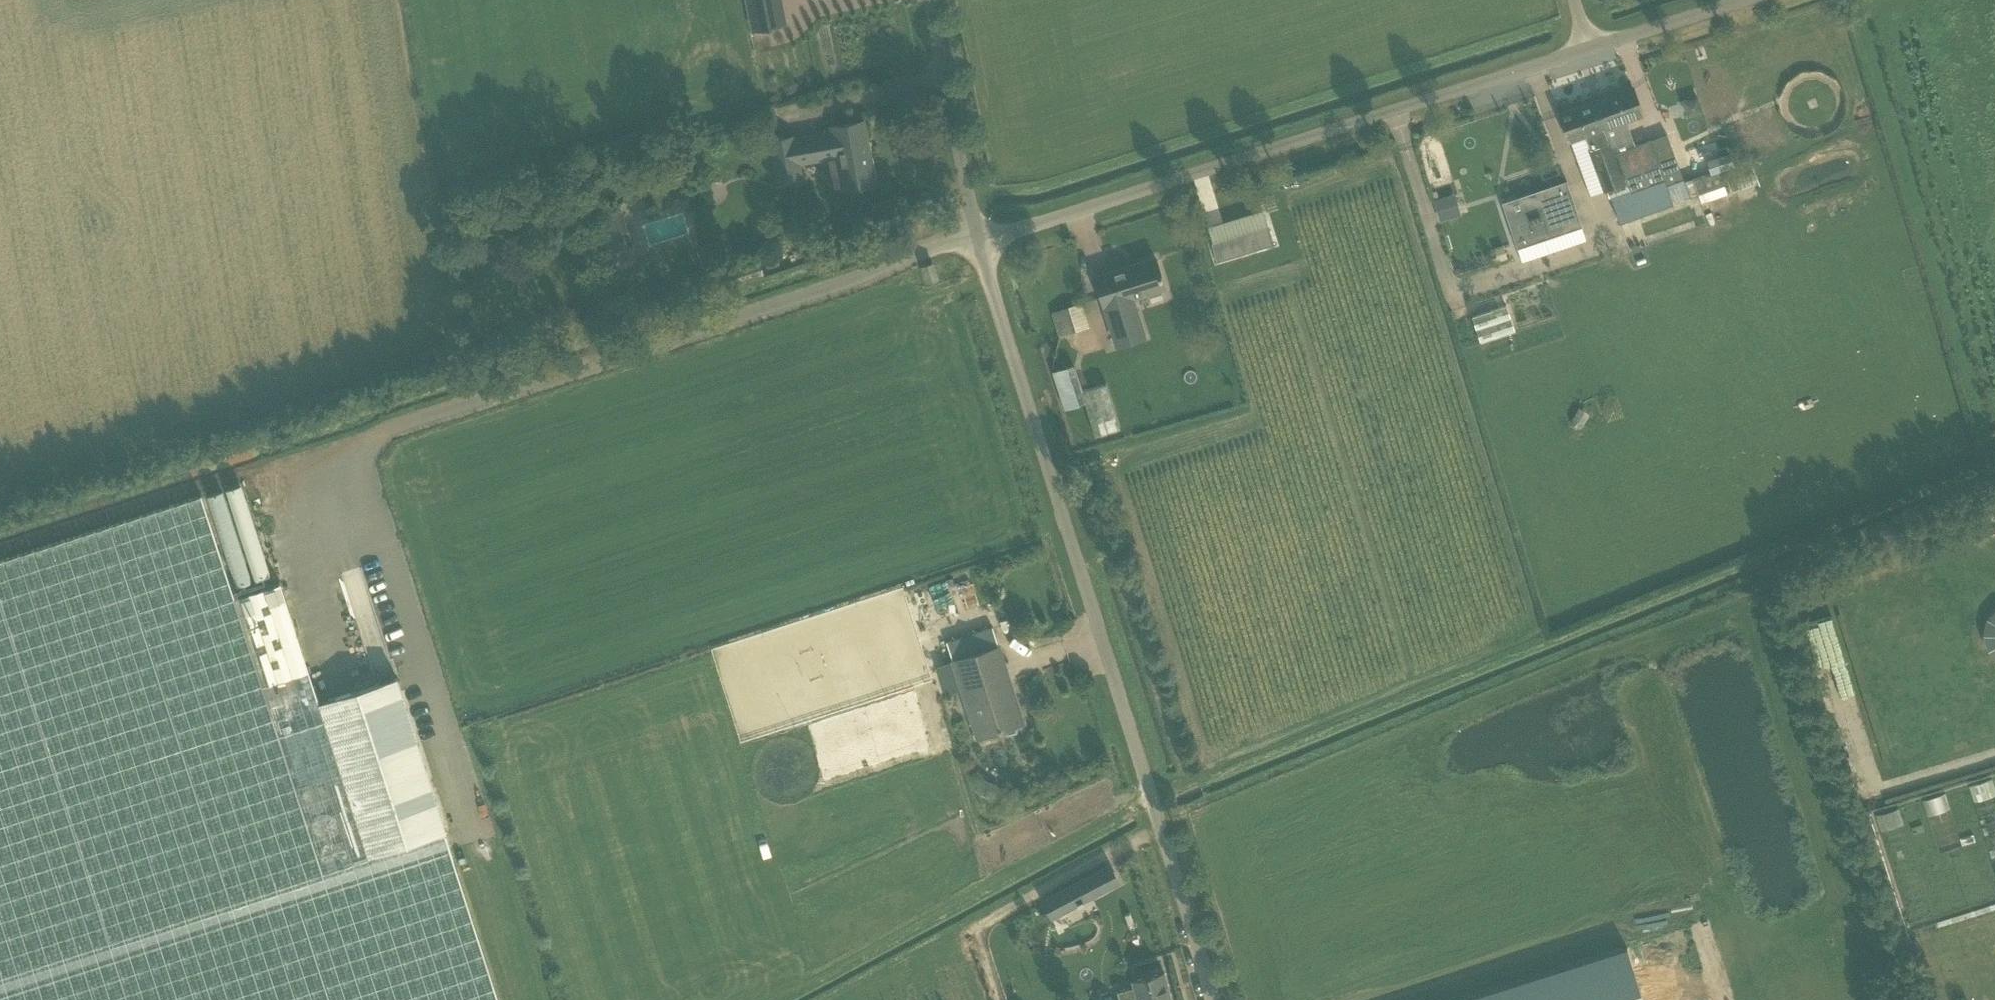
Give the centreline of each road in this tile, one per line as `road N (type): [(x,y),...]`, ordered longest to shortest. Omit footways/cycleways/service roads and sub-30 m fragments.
road 1 (unclassified): [(1217,999),(978,240)]
road 2 (unclassified): [(978,240),(1591,52)]
road 3 (unclassified): [(384,427),(978,240)]
road 4 (unclassified): [(978,240),(930,0)]
road 5 (unclassified): [(1591,52),(1756,0)]

